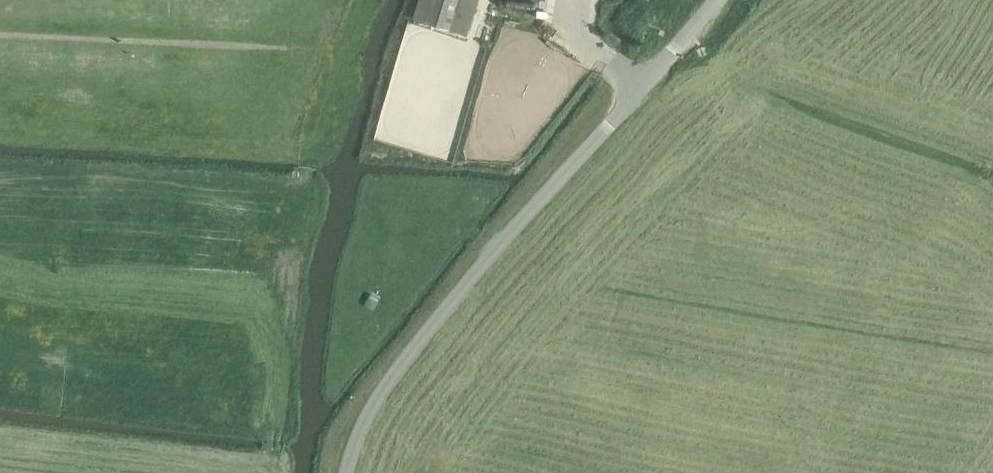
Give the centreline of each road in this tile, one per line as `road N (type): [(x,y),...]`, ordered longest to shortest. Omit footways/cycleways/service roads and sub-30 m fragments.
road 1 (unclassified): [(346,472),(361,428),(409,353),(716,0)]

